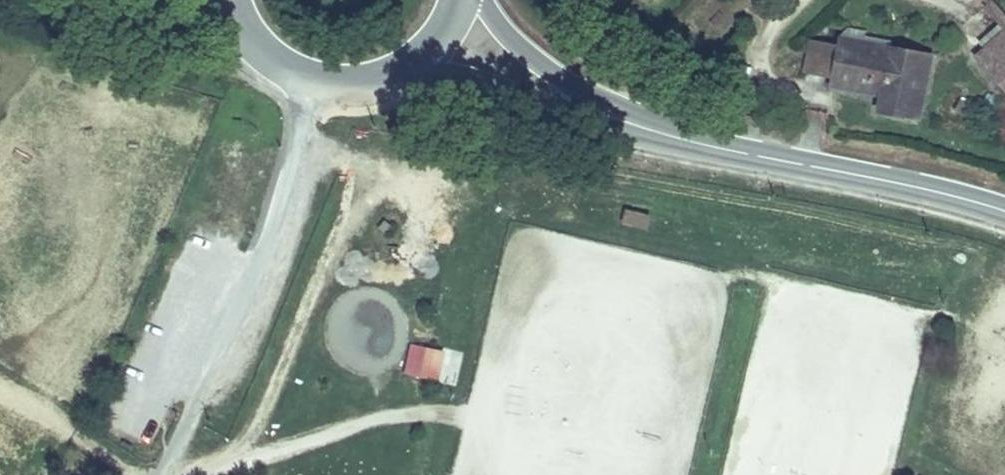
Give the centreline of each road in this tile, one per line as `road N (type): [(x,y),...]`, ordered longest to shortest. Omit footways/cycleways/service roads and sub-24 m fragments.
road 1 (track): [(150,474),(244,267),(314,79)]
road 2 (secondary): [(662,137),(867,171),(1004,205)]
road 3 (track): [(159,474),(420,405),(473,407)]
road 4 (secondary): [(395,72),(458,80),(599,127),(662,137)]
road 5 (track): [(522,0),(629,82),(691,103),(662,137)]
road 6 (secondary): [(662,137),(562,81),(478,0)]
road 7 (secondary): [(236,16),(256,44),(314,79),(342,83),(395,72)]

